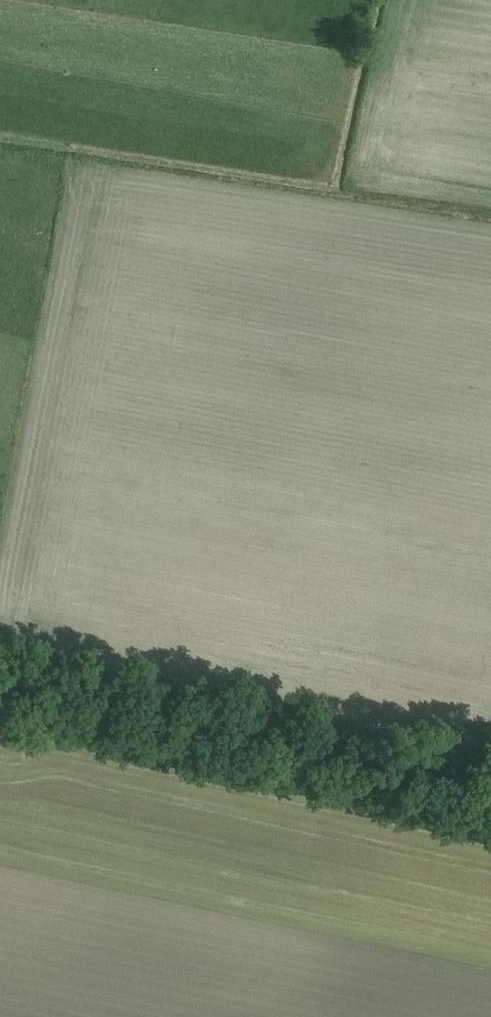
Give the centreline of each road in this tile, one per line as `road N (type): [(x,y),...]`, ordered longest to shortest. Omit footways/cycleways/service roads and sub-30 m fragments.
road 1 (track): [(490,787),(0,686)]

